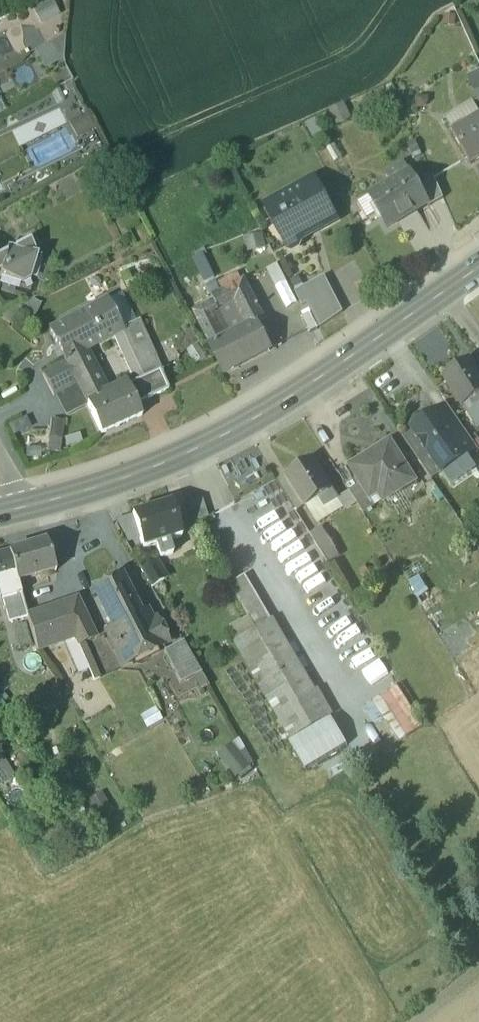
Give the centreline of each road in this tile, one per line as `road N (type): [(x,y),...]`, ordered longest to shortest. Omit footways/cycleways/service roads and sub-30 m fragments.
road 1 (primary): [(27,508),(178,459),(316,384),(478,269)]

